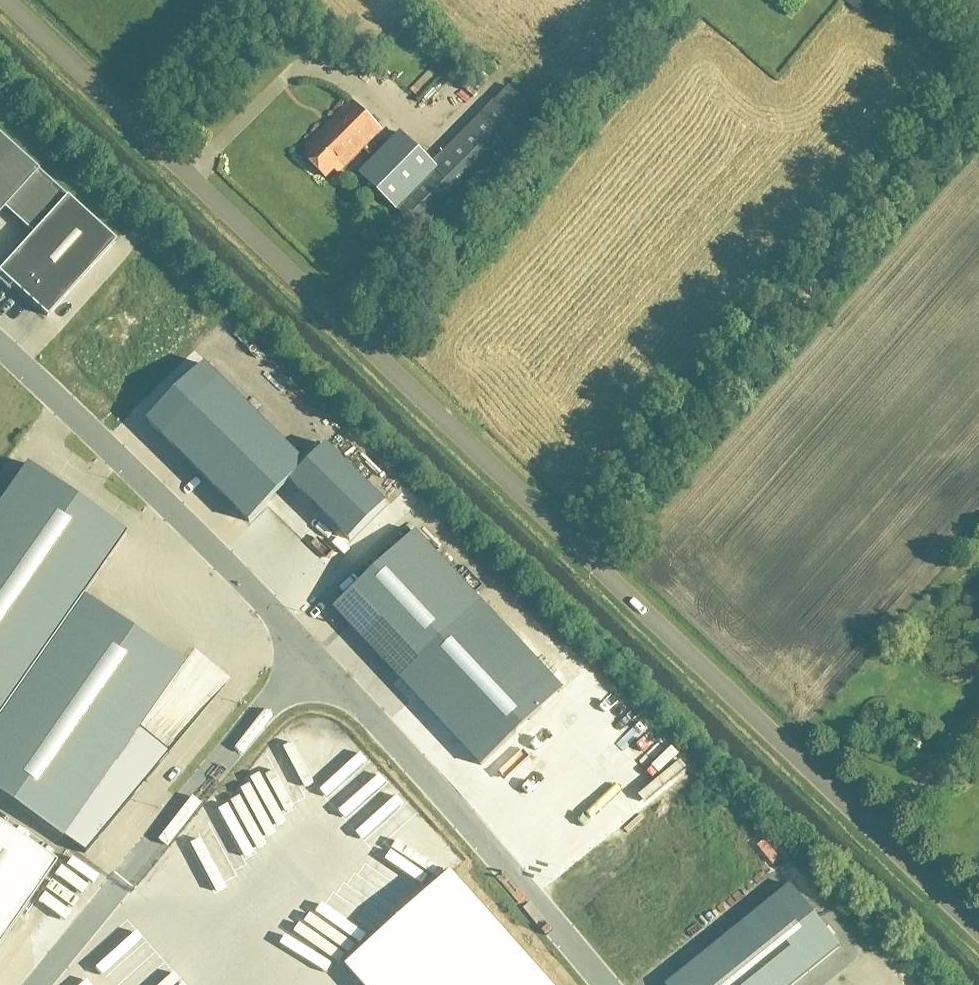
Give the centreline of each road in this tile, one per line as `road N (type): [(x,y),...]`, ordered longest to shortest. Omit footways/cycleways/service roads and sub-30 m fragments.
road 1 (unclassified): [(978,931),(6,0)]
road 2 (unclassified): [(0,347),(311,654),(549,911),(606,984)]

